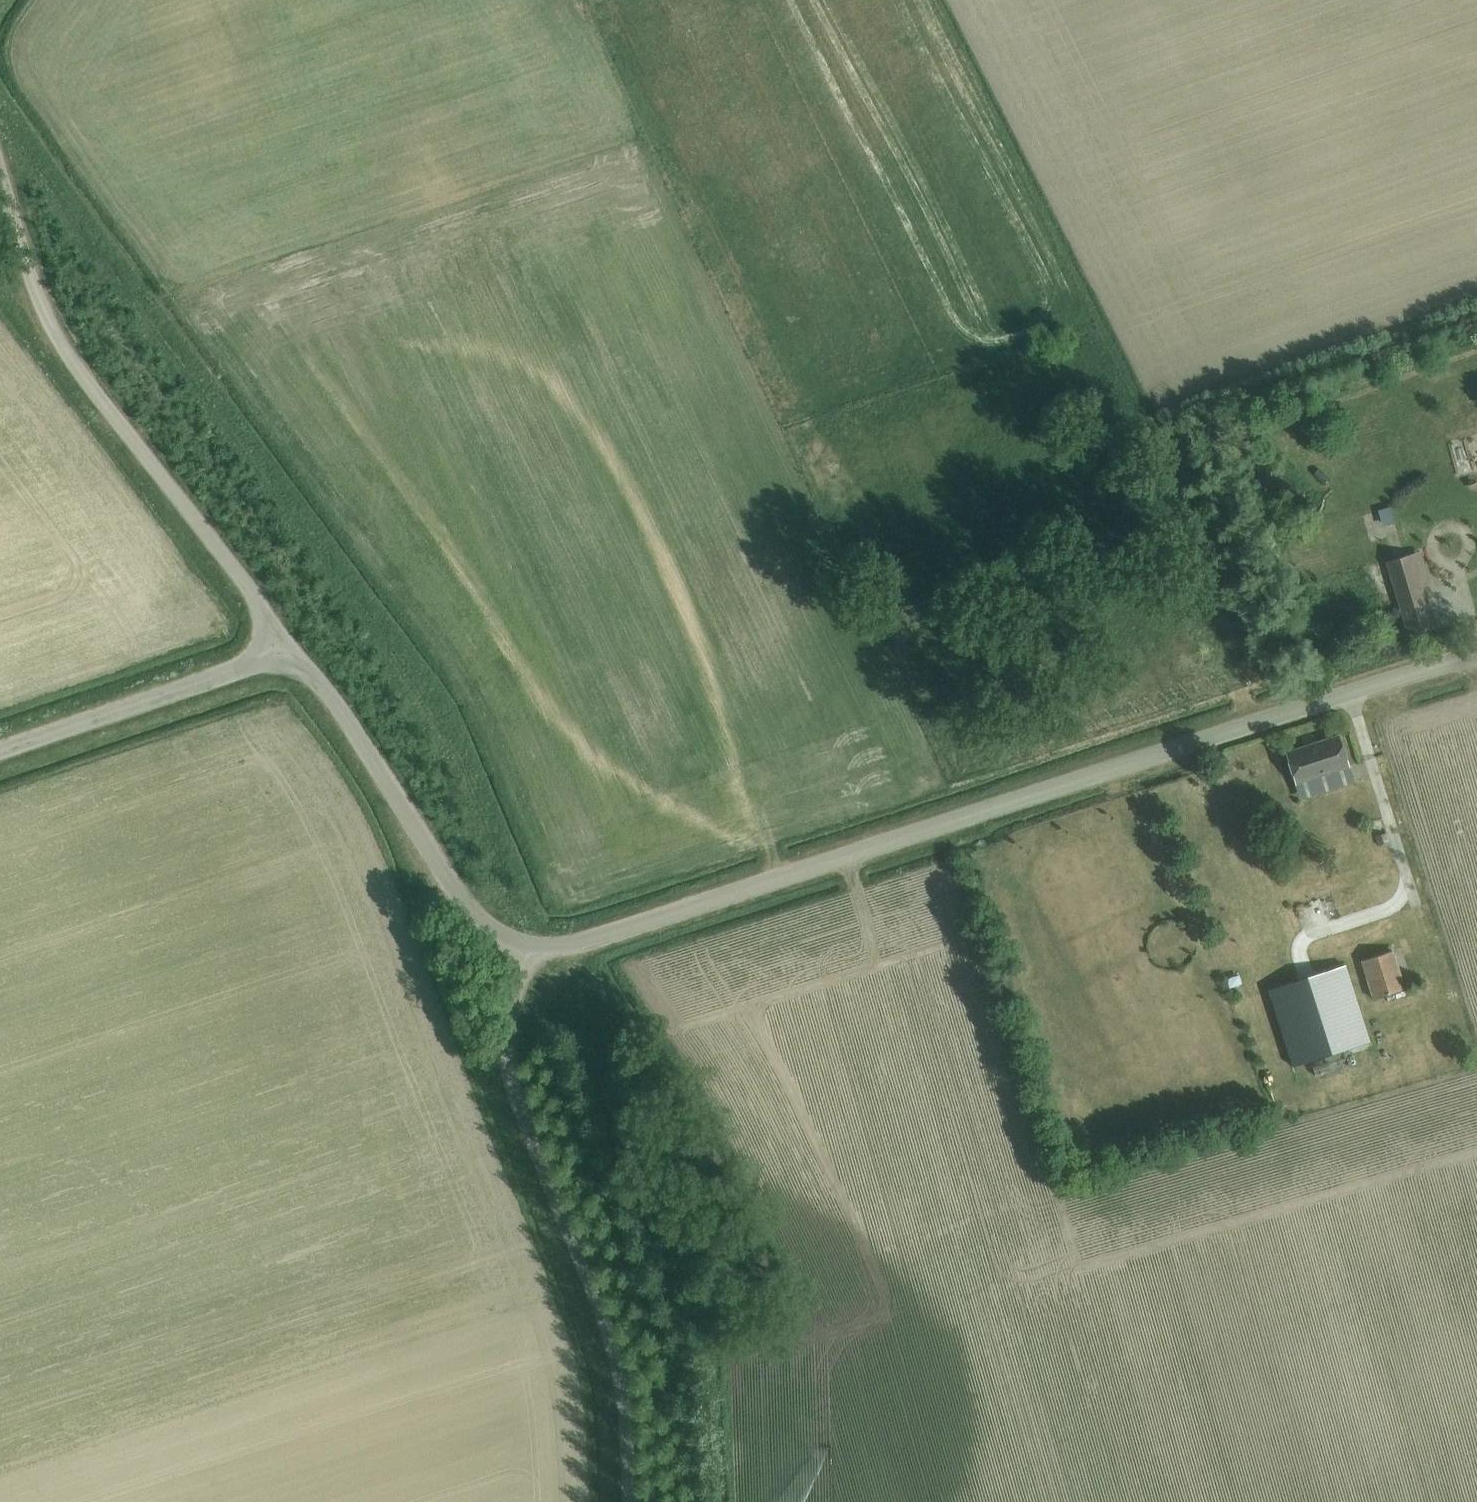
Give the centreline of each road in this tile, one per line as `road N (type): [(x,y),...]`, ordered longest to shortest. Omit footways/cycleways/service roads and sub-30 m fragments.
road 1 (unclassified): [(525,959),(1476,668)]
road 2 (unclassified): [(627,1501),(616,1360),(509,1078),(508,1029),(525,959)]
road 3 (unclassified): [(285,650),(59,344),(28,273),(0,171)]
road 4 (unclassified): [(525,959),(458,893),(285,650)]
road 5 (unclassified): [(0,746),(285,650)]

